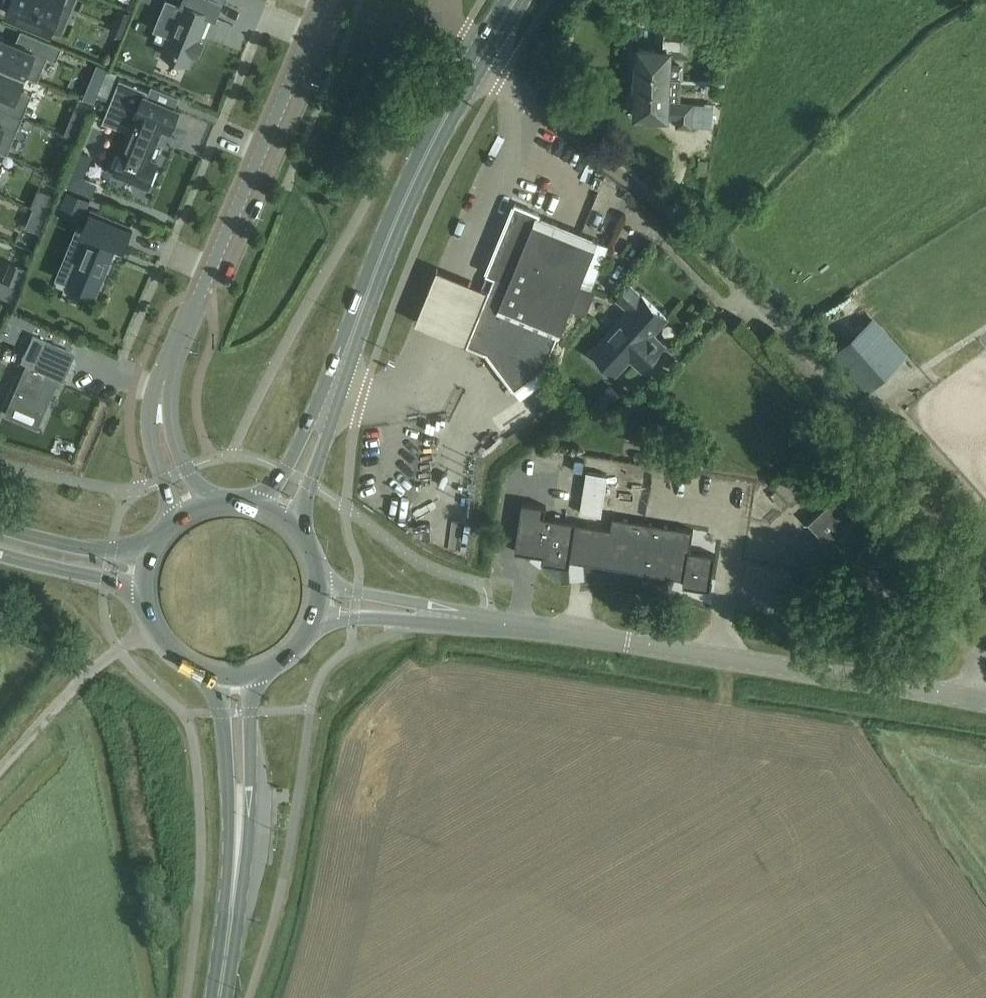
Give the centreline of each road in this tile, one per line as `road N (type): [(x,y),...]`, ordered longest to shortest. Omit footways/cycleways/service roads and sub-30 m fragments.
road 1 (tertiary): [(971,701),(316,604)]
road 2 (primary): [(279,517),(399,215),(518,0)]
road 3 (tertiary): [(185,516),(162,437),(167,372),(323,0)]
road 4 (unclassified): [(971,701),(979,608),(957,528),(738,288)]
road 5 (primary): [(217,997),(230,919),(233,675)]
road 6 (primary): [(146,574),(150,618),(170,650),(210,673),(233,675)]
road 7 (primary): [(146,574),(0,539)]

